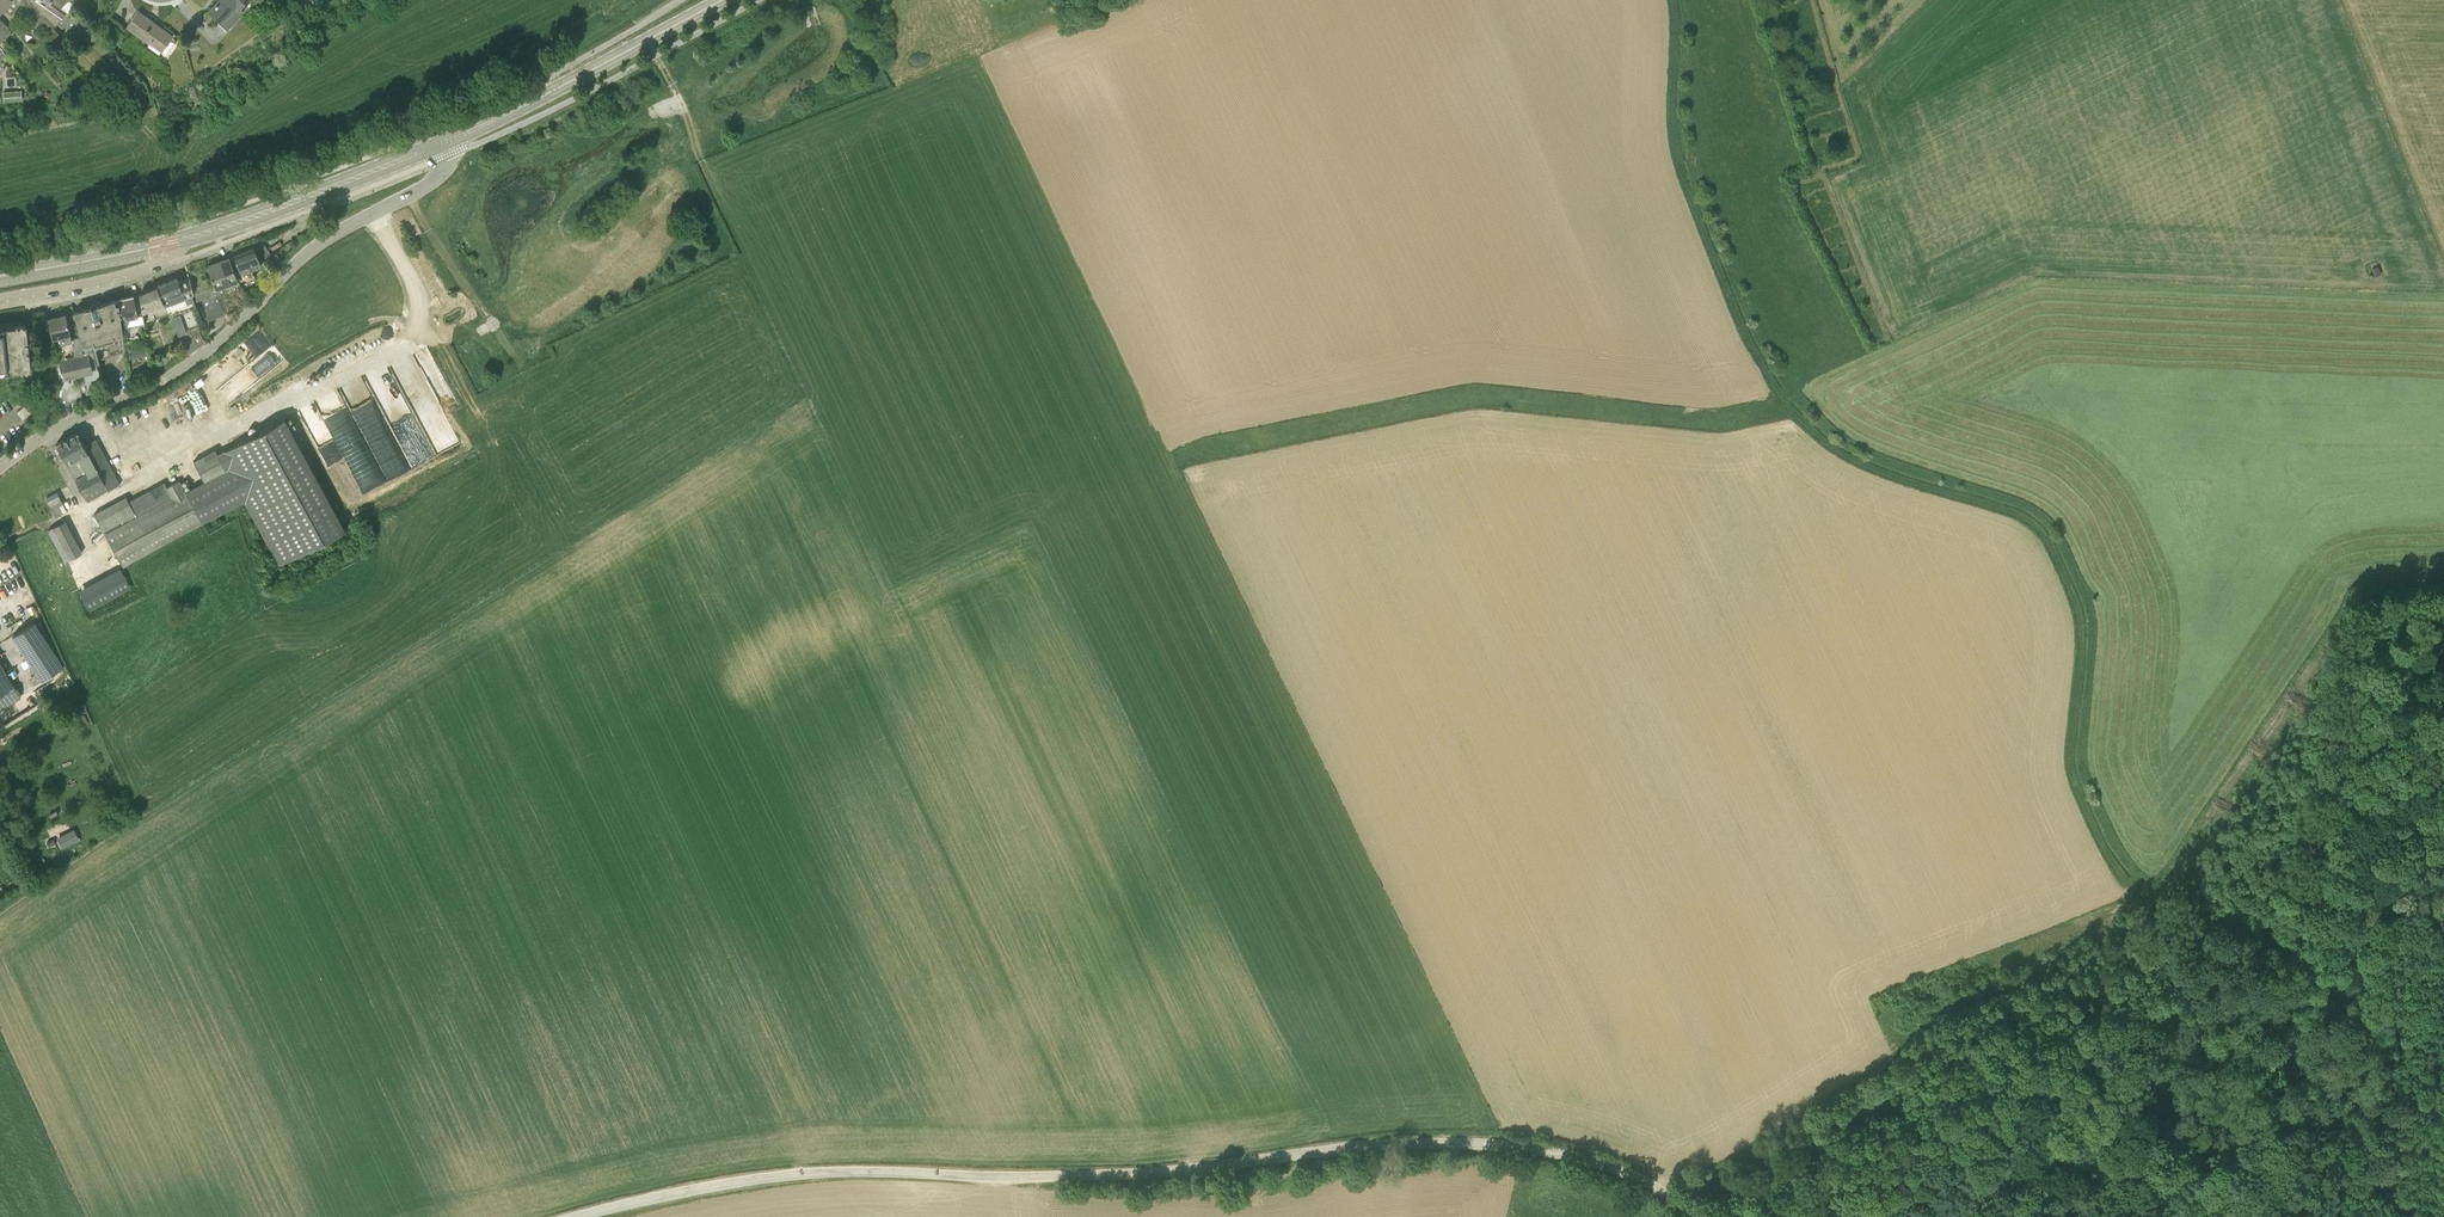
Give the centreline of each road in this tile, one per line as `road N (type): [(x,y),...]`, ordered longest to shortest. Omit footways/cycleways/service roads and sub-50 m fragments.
road 1 (unclassified): [(570,1216),(703,1186),(813,1172),(1093,1174),(1460,1142),(1600,1162),(1664,1190),(1702,1216)]
road 2 (residential): [(0,465),(167,383),(274,286)]
road 3 (secondary): [(443,143),(724,0)]
road 4 (secondary): [(162,245),(299,202),(443,143)]
road 5 (unclassified): [(274,286),(320,244),(431,183),(446,166),(443,143)]
road 6 (unclassified): [(162,245),(167,261),(0,300)]
road 7 (secondary): [(0,274),(162,245)]

